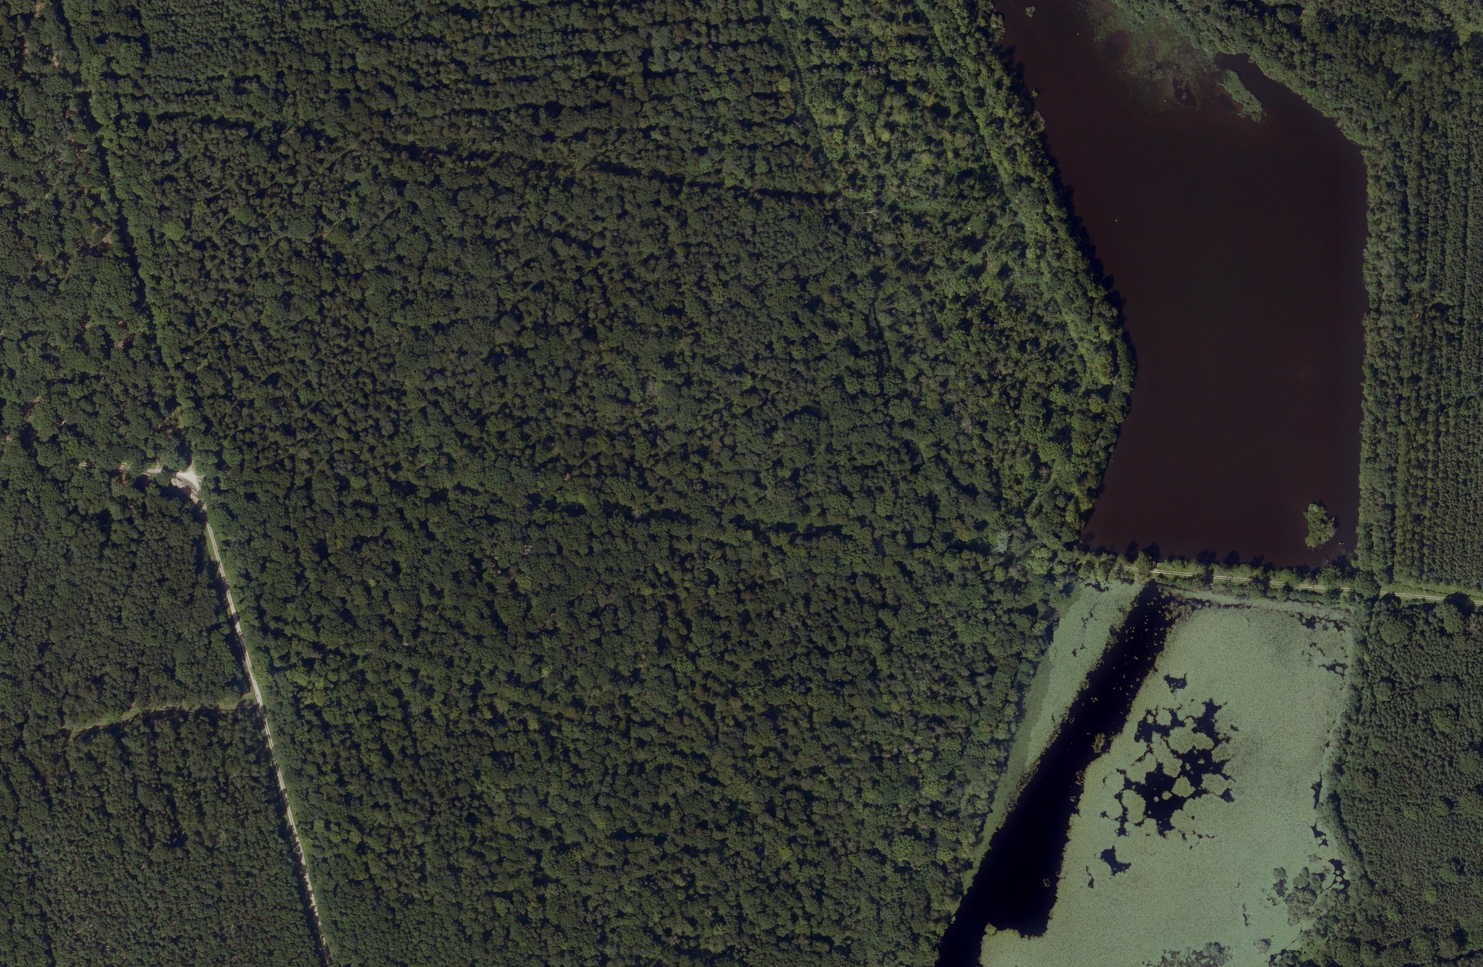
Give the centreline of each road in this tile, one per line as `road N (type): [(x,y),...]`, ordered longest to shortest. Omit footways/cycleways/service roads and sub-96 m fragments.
road 1 (track): [(330,966),(194,477)]
road 2 (track): [(1482,603),(1032,561)]
road 3 (track): [(194,477),(0,454)]

